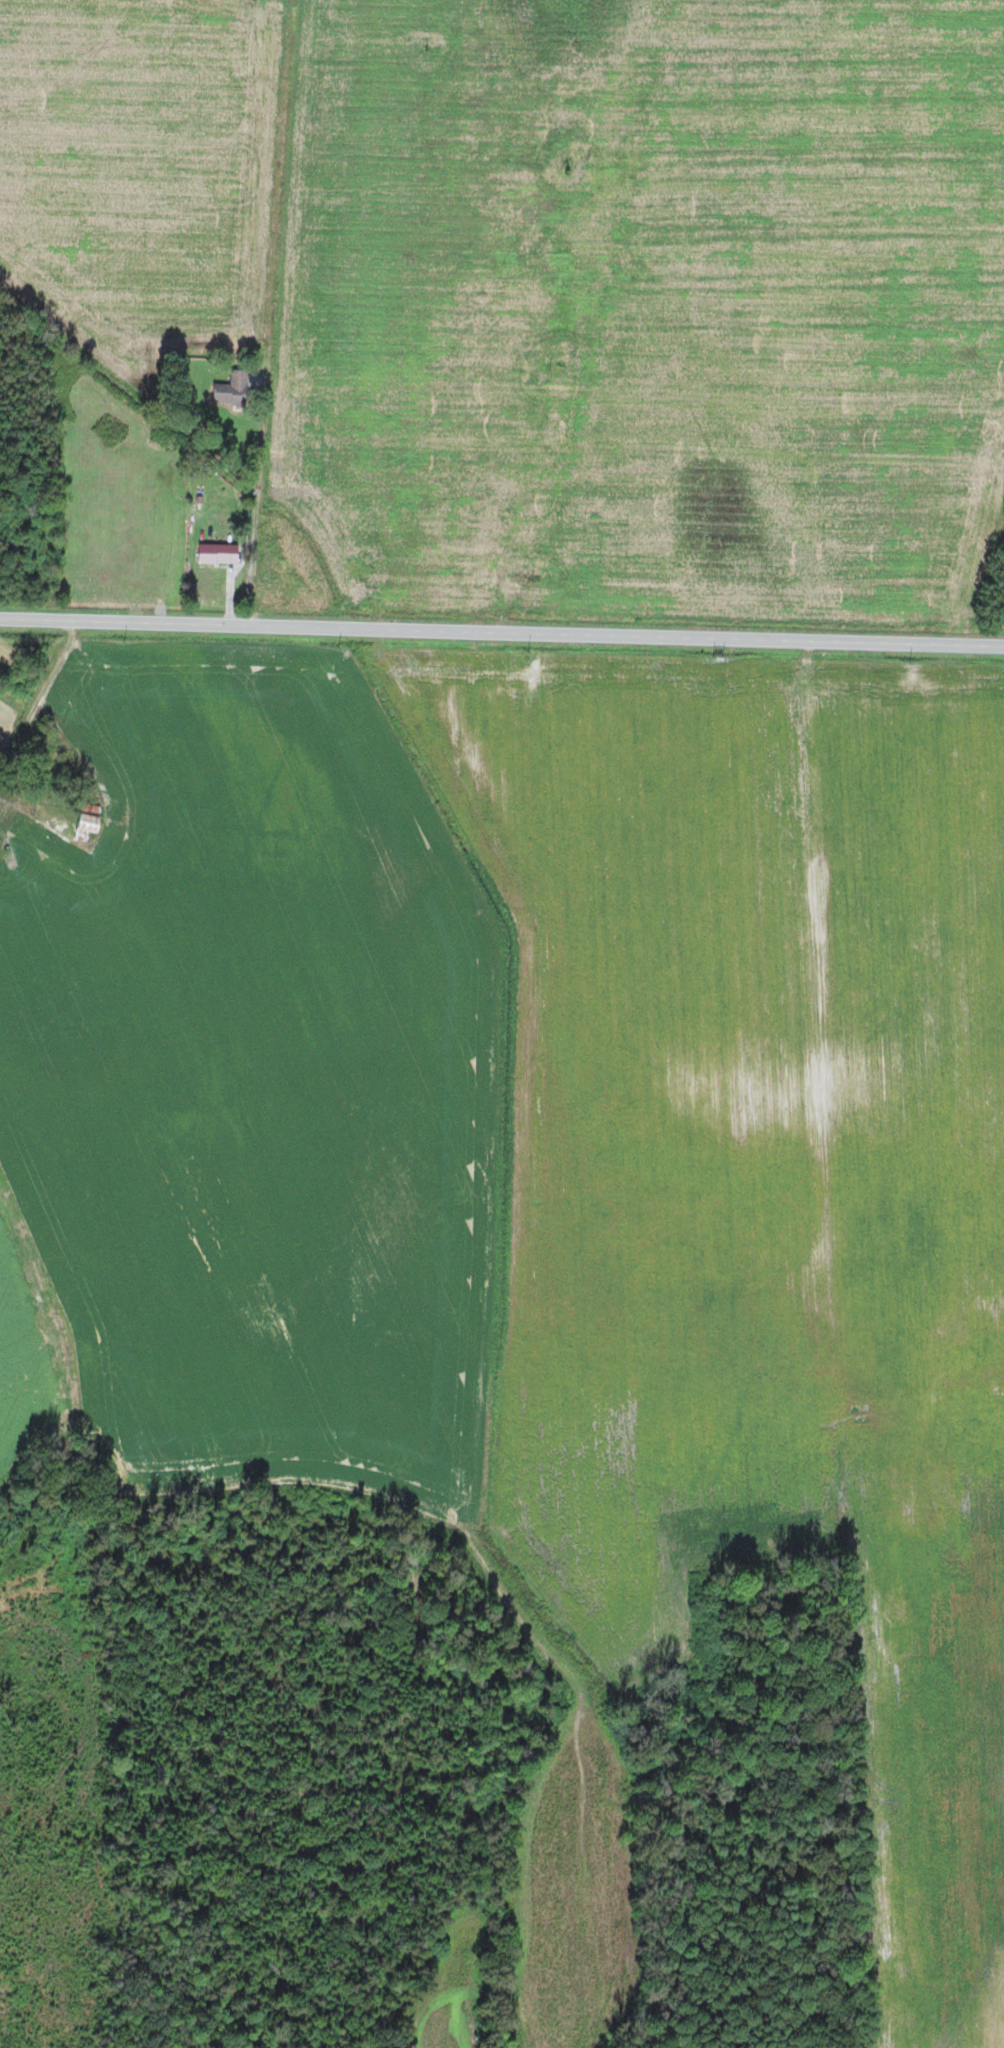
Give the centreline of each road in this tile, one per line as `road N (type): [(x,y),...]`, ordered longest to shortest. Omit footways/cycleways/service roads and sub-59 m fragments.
road 1 (tertiary): [(0,618),(1003,646)]

